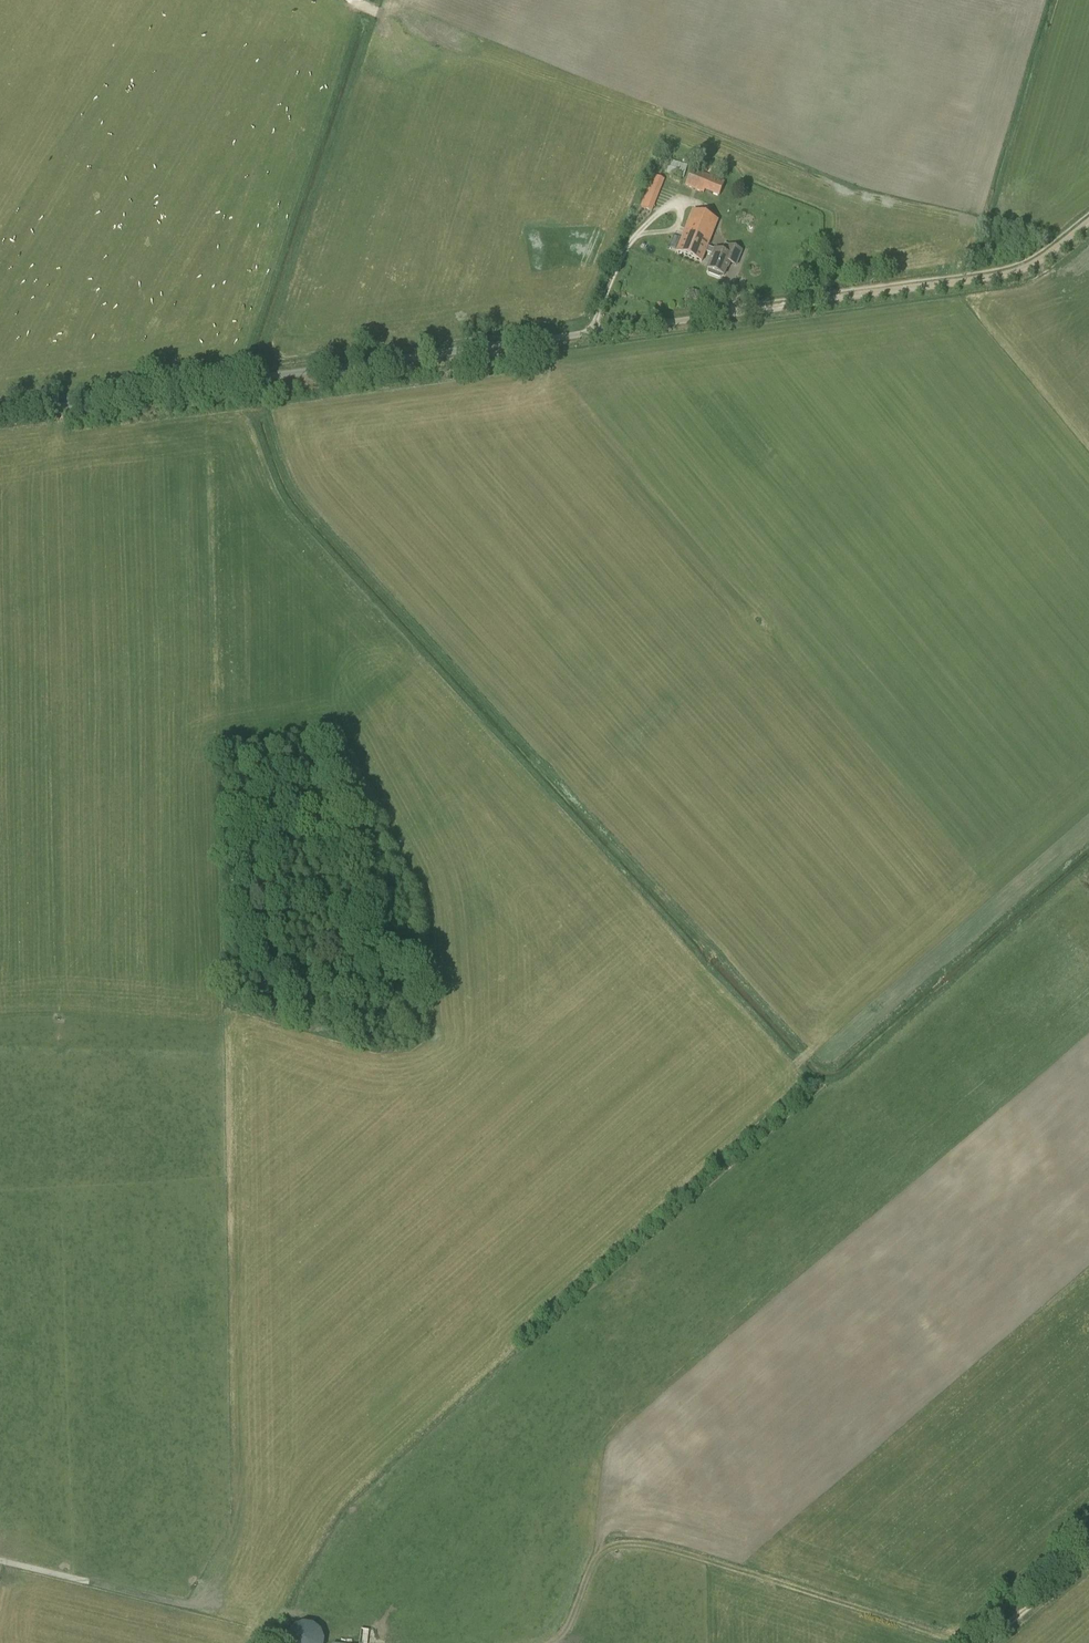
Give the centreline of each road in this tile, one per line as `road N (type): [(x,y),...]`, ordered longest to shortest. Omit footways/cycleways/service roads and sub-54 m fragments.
road 1 (unclassified): [(0,413),(749,311)]
road 2 (track): [(550,1642),(570,1622),(595,1557),(631,1544),(944,1642)]
road 3 (track): [(749,311),(1009,272),(1088,221)]
road 4 (track): [(991,1642),(1088,1557)]

